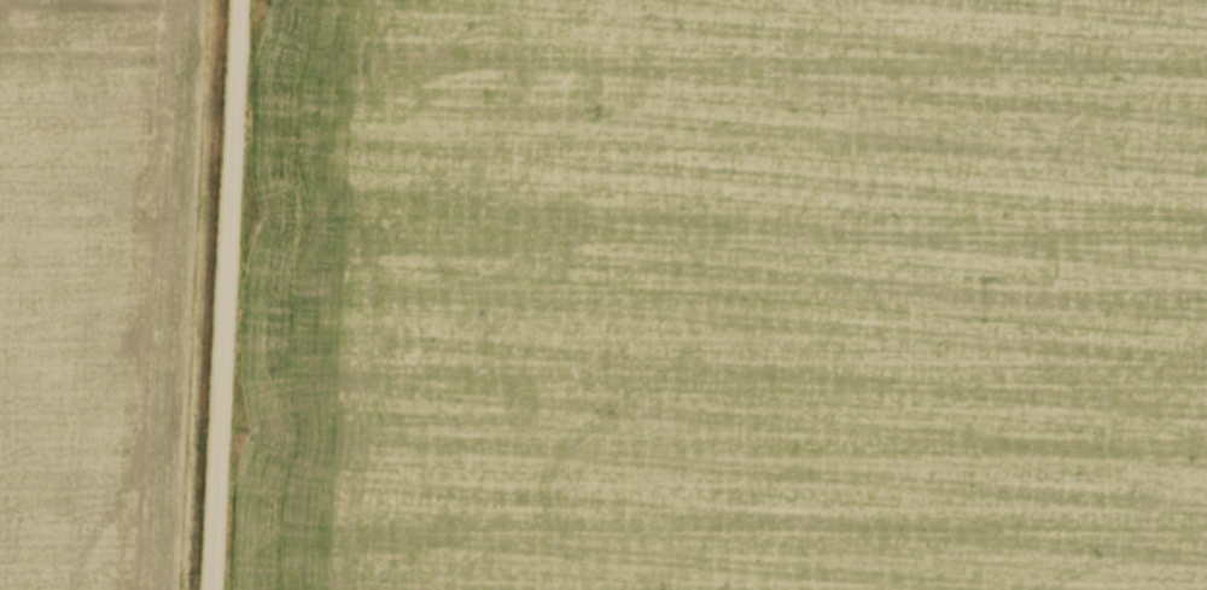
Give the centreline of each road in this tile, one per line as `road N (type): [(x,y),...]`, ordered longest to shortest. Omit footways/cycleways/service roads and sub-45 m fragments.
road 1 (tertiary): [(210,589),(238,0)]

